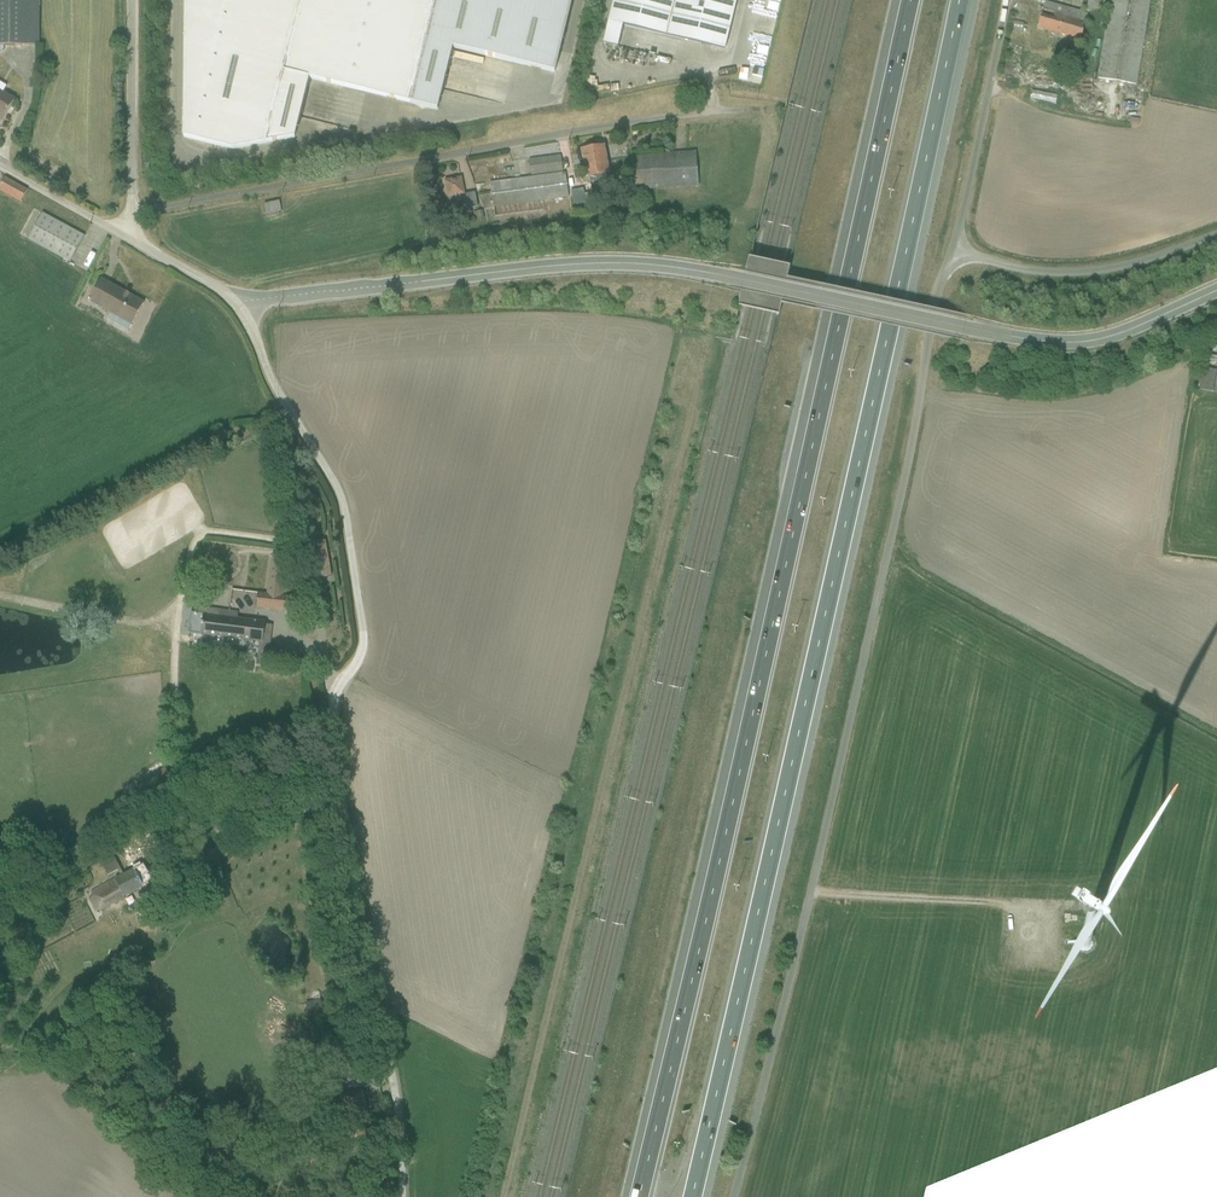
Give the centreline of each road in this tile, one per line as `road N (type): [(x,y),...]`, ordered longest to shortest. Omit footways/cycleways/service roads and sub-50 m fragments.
road 1 (motorway): [(694,1196),(787,822),(970,0)]
road 2 (motorway): [(913,0),(637,1196)]
road 3 (unclassified): [(1216,291),(1123,333),(1068,343),(622,263),(243,303)]
road 4 (unclassified): [(742,1196),(911,451),(939,283),(954,254)]
road 5 (unclassified): [(243,303),(270,376),(341,498),(361,628),(359,656),(340,684),(333,719),(402,1196)]
road 6 (unclassified): [(132,214),(763,107)]
road 7 (unclassified): [(1216,234),(1151,259),(1074,272),(954,254)]
road 8 (unclassified): [(954,254),(1009,0)]
road 9 (unclassified): [(131,0),(132,214)]
road 10 (unclassified): [(140,246),(0,167)]

